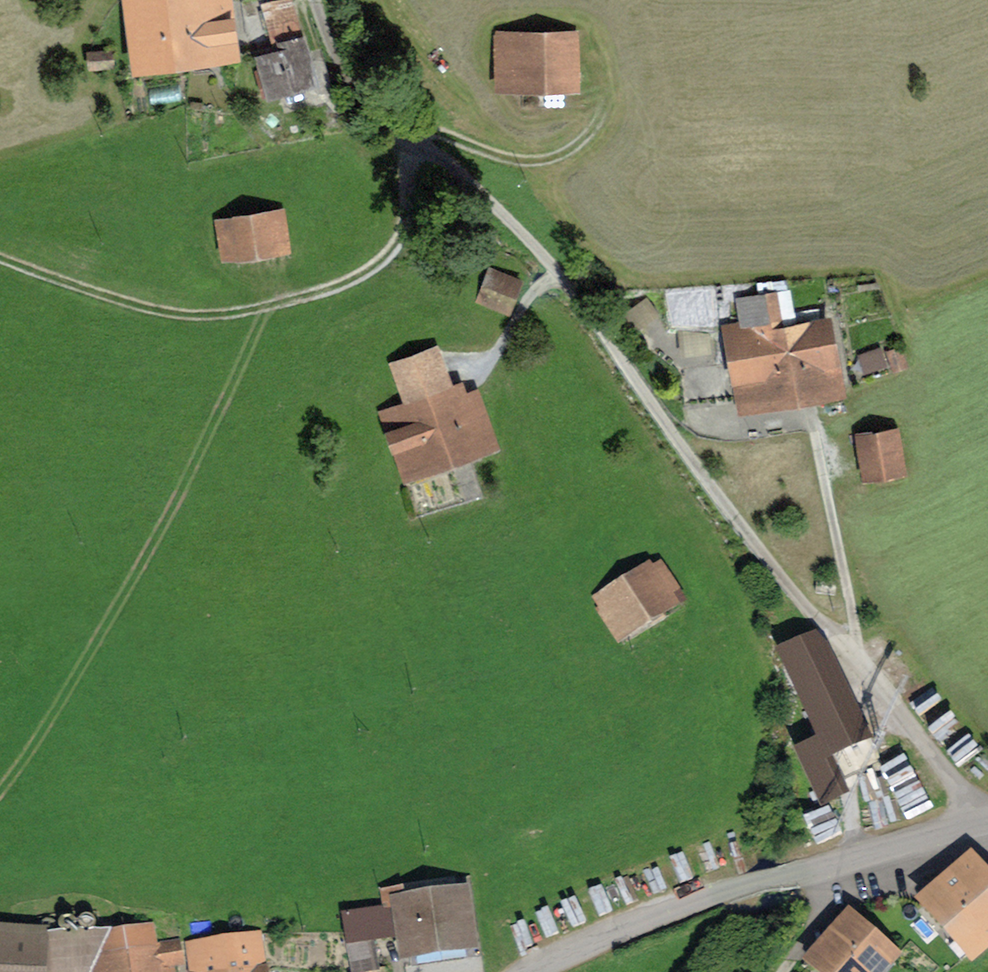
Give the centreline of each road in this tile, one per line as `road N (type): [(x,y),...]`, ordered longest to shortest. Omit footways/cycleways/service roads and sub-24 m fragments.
road 1 (track): [(0,257),(151,313),(207,319),(271,307),(335,290),(399,242),(407,191),(400,149),(436,135),(543,162),(572,149),(608,104)]
road 2 (residential): [(987,822),(685,909),(528,971)]
road 3 (track): [(851,861),(789,971)]

